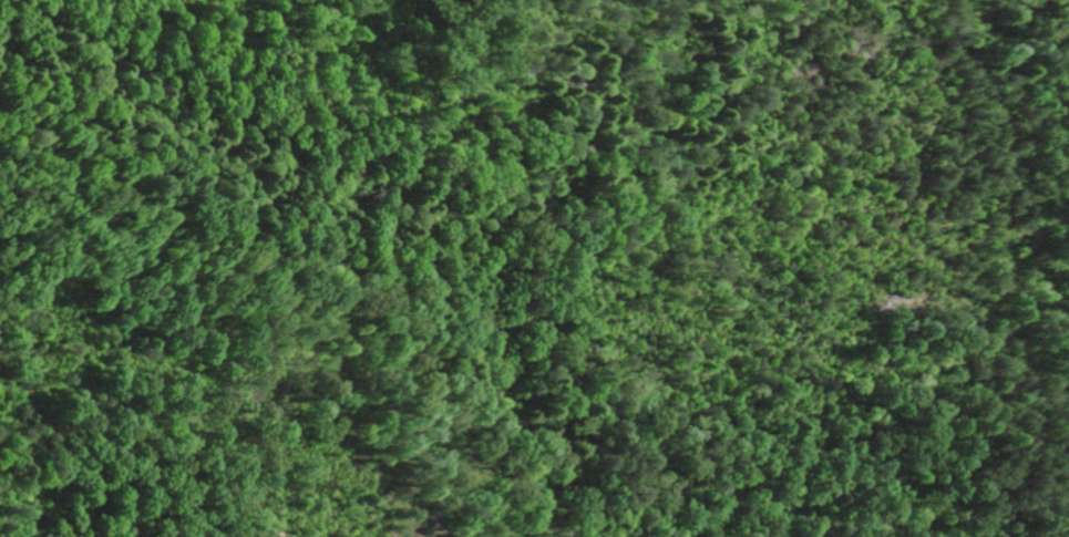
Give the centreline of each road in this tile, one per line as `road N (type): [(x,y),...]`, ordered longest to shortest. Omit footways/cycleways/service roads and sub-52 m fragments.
road 1 (track): [(993,536),(974,469),(969,358),(995,247),(1005,120),(1021,91),(1068,78)]

